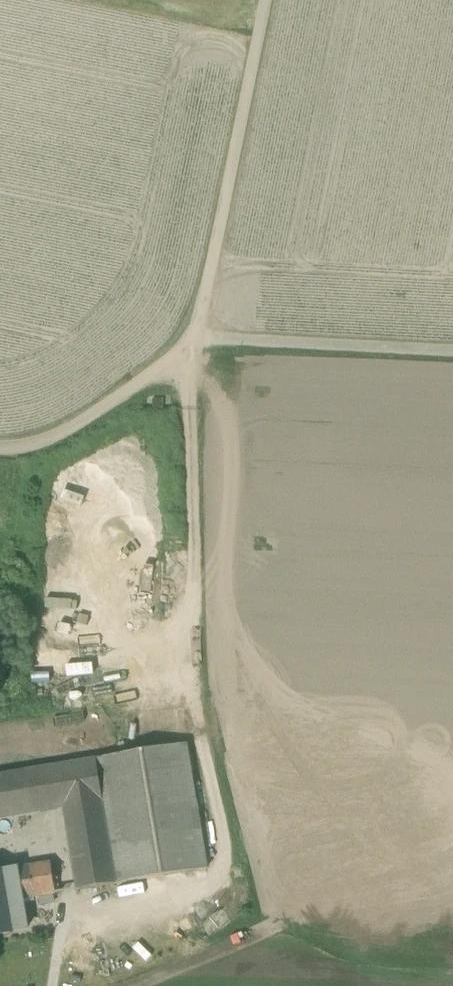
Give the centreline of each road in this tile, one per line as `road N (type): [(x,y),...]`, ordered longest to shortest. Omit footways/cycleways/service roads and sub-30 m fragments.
road 1 (unclassified): [(266,0),(196,340),(30,454),(0,450)]
road 2 (track): [(452,352),(196,340)]

